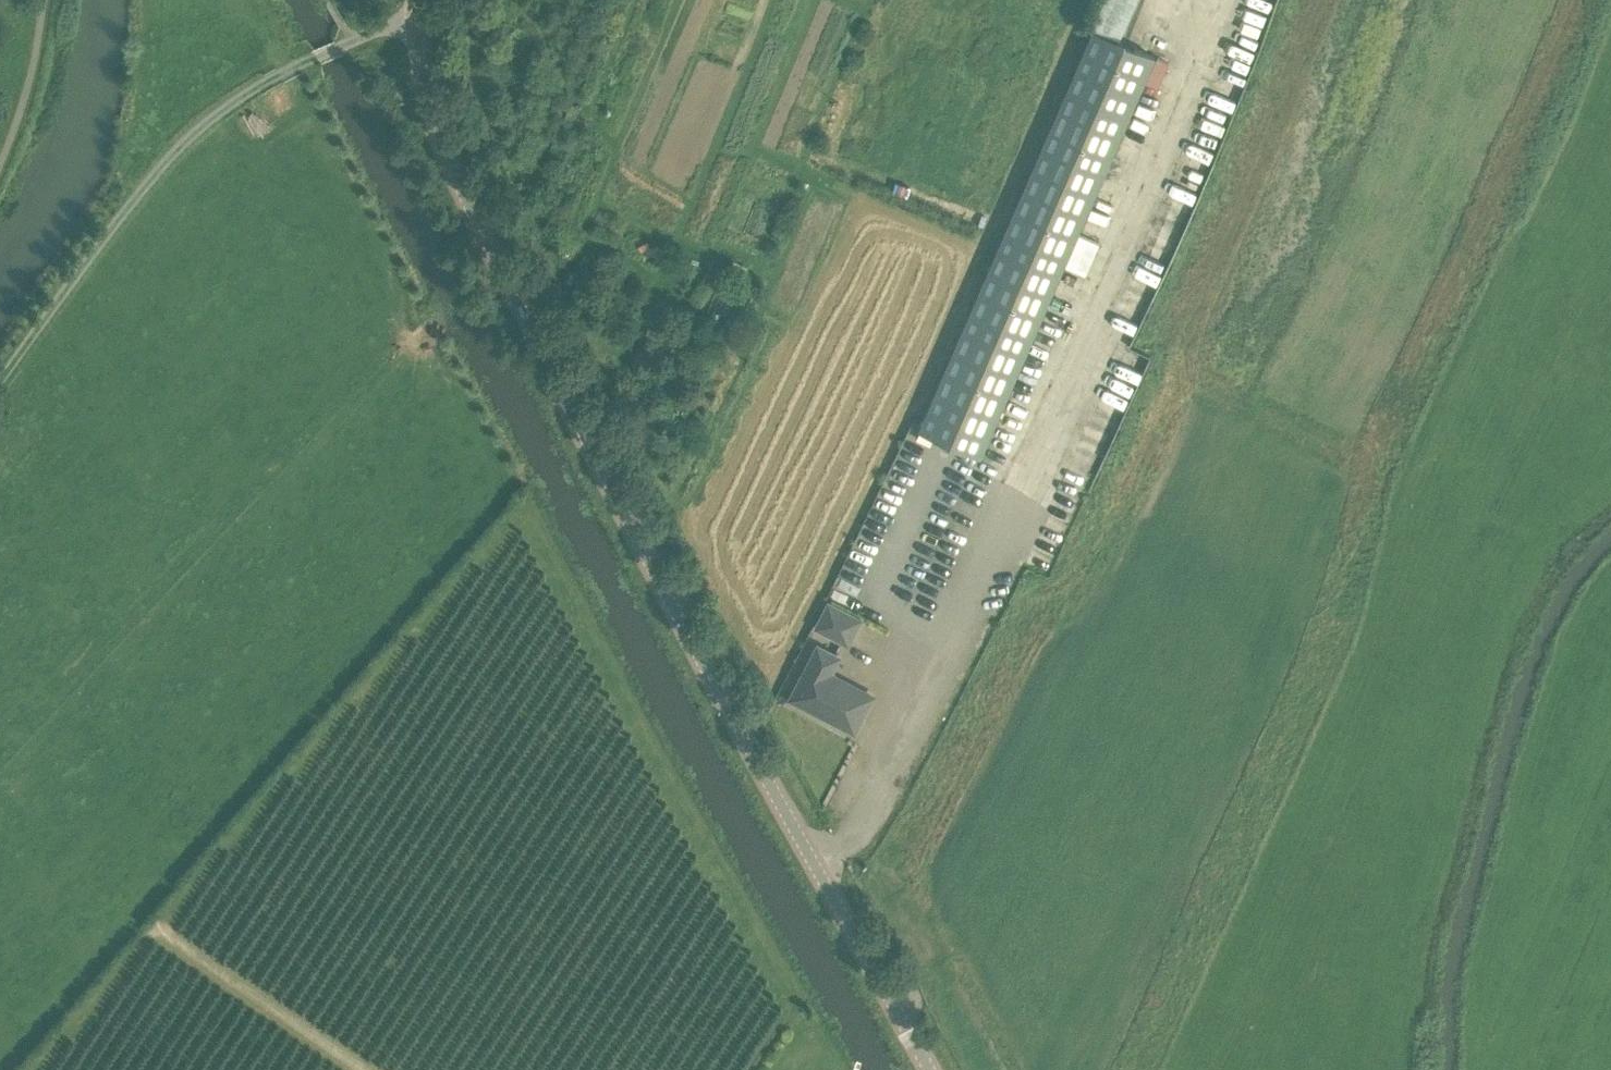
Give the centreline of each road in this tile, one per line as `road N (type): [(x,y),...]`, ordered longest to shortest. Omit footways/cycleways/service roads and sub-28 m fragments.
road 1 (tertiary): [(929,1069),(694,645),(466,193),(432,105),(418,0)]

